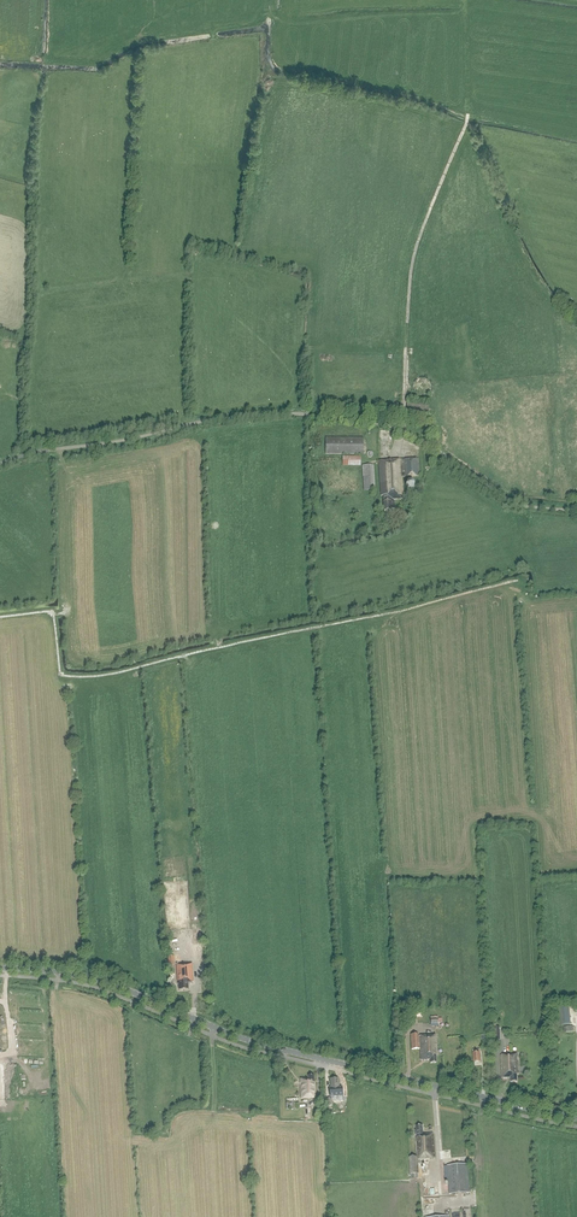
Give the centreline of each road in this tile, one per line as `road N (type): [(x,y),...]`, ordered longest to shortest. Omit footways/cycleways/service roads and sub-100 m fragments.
road 1 (unclassified): [(0,462),(222,418),(298,414),(394,427),(509,499),(576,511)]
road 2 (tertiary): [(0,970),(100,981),(257,1043),(576,1118)]

